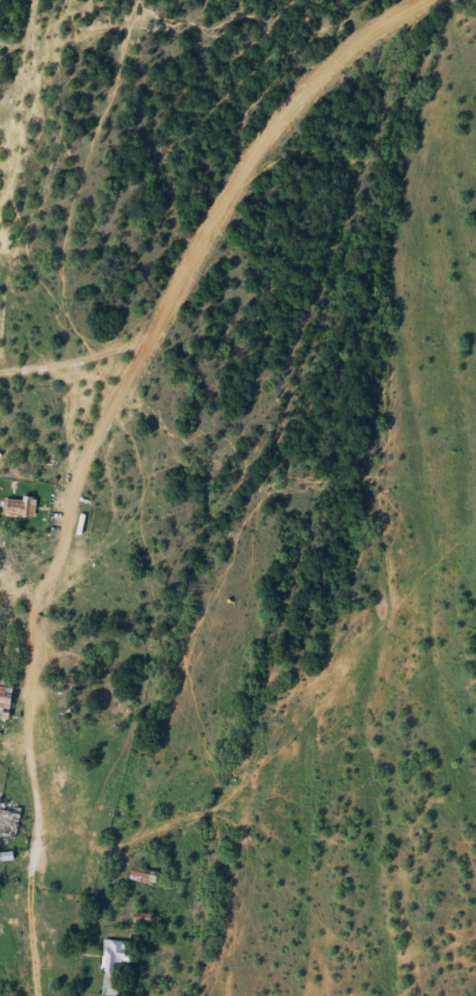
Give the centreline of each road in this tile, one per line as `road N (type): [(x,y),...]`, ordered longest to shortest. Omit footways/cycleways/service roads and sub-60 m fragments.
road 1 (residential): [(104,425),(267,142),(335,68),(433,0)]
road 2 (residential): [(104,425),(68,541),(38,589)]

